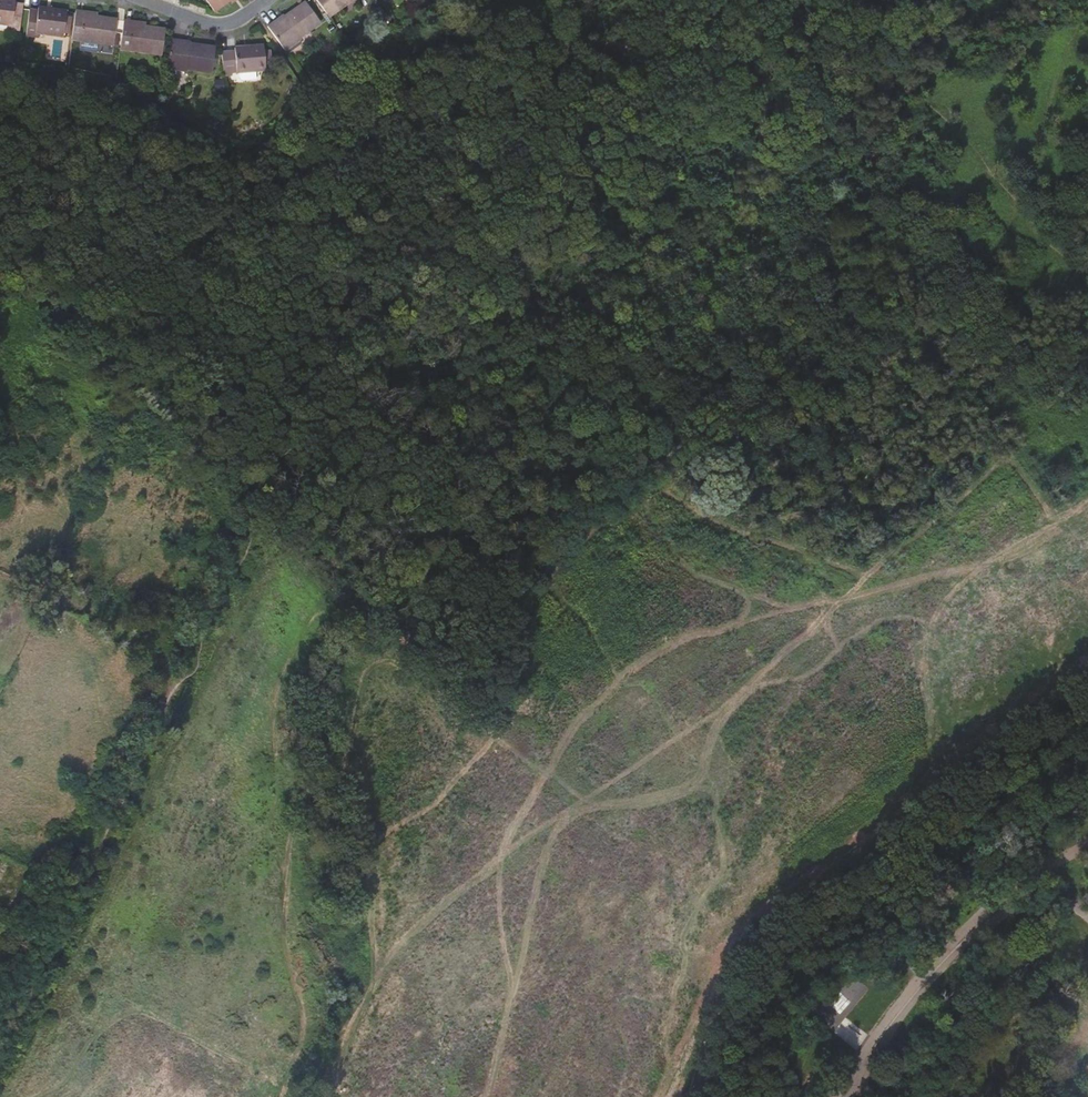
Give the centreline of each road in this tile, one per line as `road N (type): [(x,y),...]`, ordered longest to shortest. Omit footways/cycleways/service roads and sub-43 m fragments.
road 1 (residential): [(135,0),(226,26),(272,0)]

